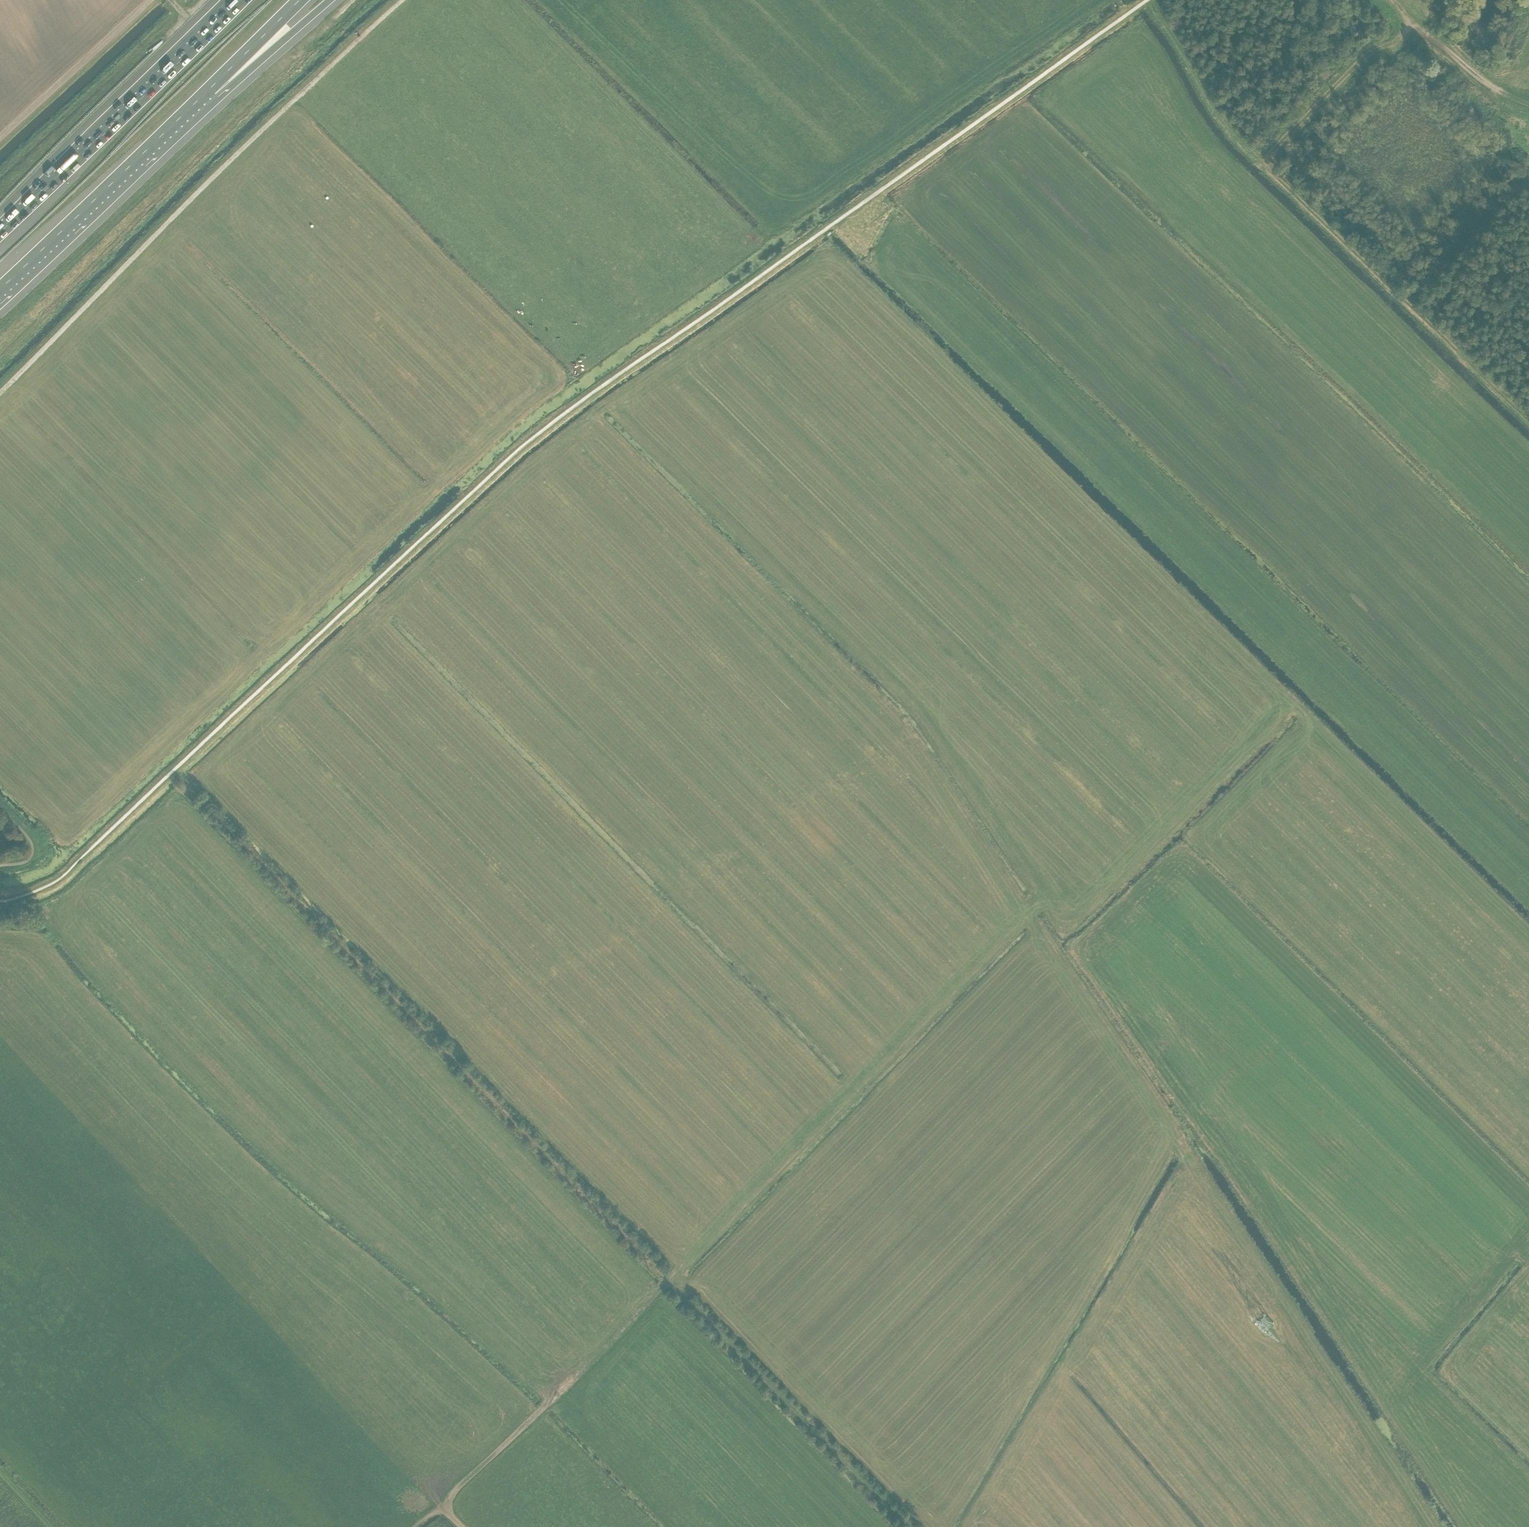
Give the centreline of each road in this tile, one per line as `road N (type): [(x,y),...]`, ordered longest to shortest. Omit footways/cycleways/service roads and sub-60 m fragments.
road 1 (motorway): [(240,0),(0,231)]
road 2 (motorway): [(0,290),(207,92)]
road 3 (motorway): [(207,92),(330,0)]
road 4 (track): [(1496,91),(1396,0)]
road 5 (motorway): [(207,92),(299,0)]

